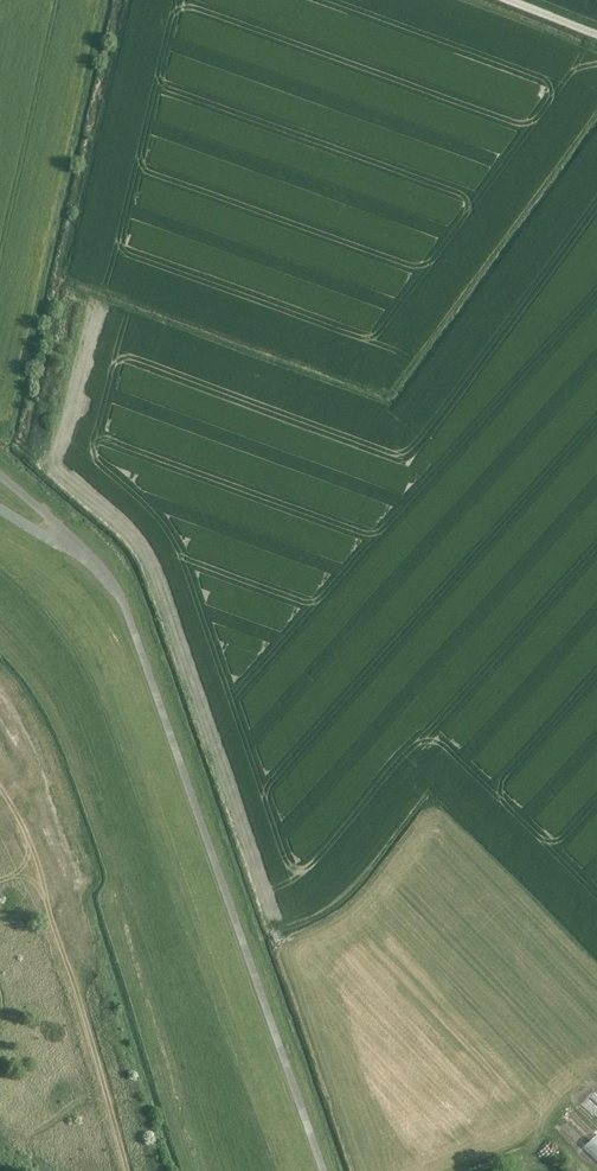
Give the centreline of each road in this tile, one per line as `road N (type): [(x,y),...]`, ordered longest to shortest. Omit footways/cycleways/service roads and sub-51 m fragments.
road 1 (track): [(328,1170),(129,604),(79,547)]

